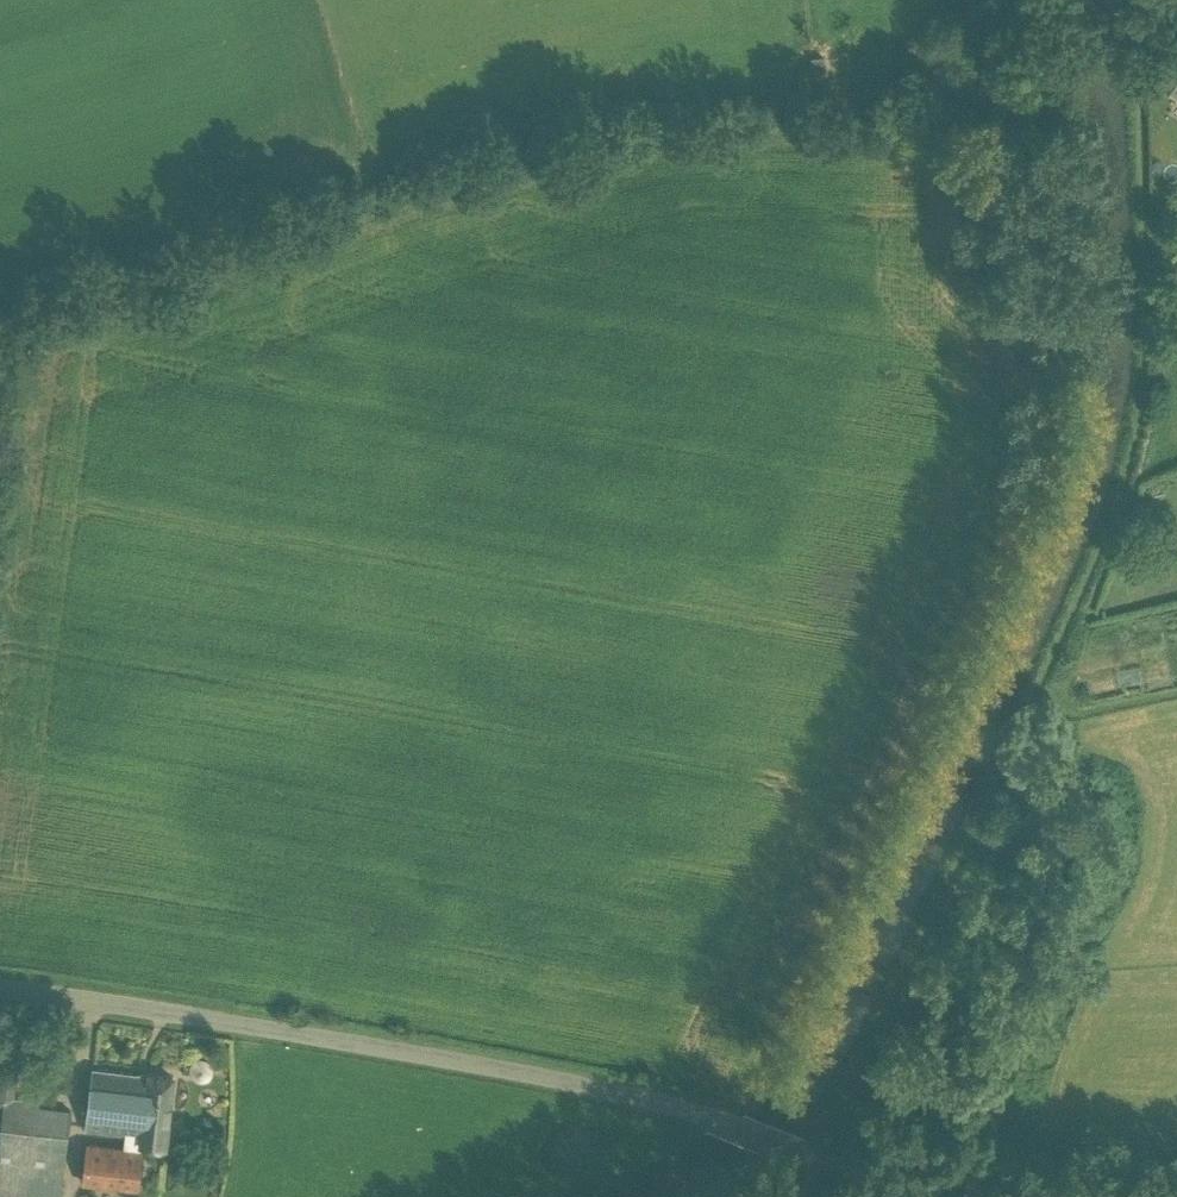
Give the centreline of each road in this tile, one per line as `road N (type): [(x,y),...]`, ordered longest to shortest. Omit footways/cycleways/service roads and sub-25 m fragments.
road 1 (unclassified): [(879,1196),(750,1122),(0,988)]

